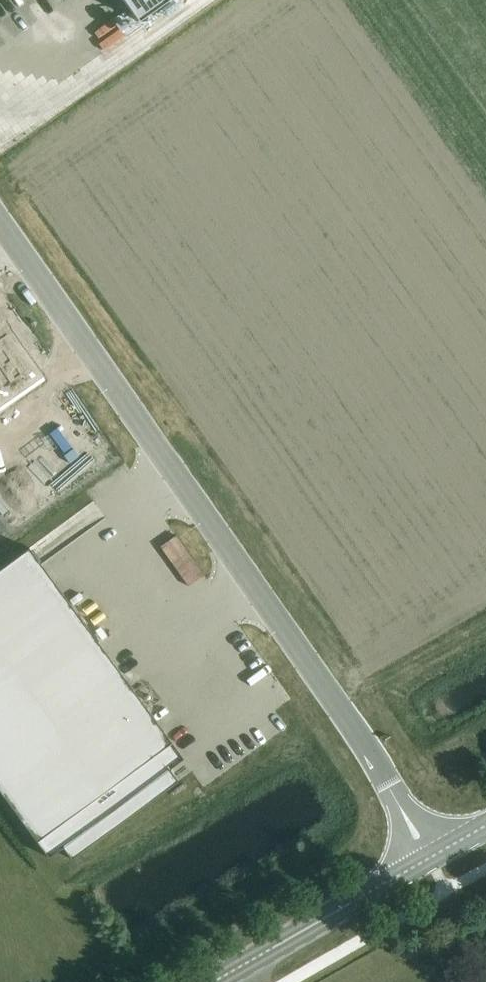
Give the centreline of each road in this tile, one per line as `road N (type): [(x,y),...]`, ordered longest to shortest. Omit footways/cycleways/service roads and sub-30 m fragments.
road 1 (unclassified): [(441,856),(0,224)]
road 2 (secondary): [(220,981),(441,856)]

